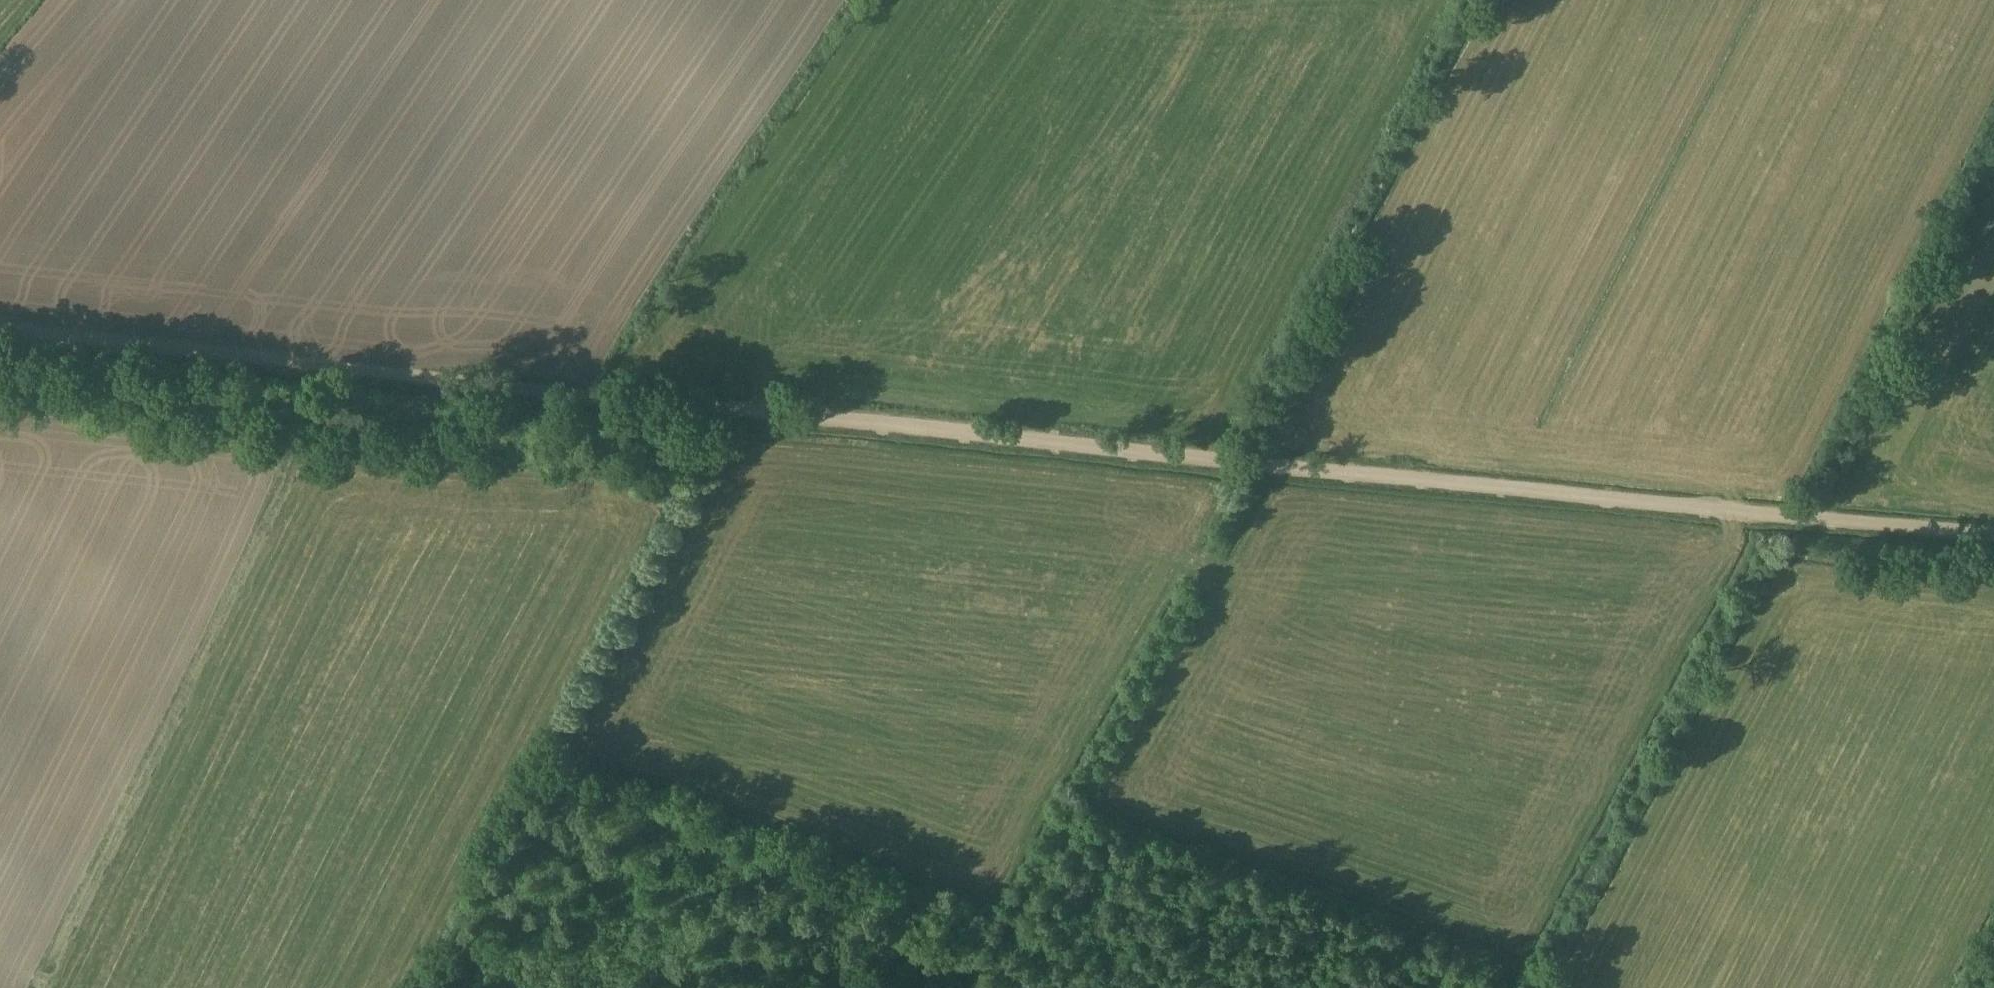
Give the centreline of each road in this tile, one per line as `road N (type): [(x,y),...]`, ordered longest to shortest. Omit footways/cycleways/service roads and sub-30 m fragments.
road 1 (track): [(0,333),(1993,541)]
road 2 (track): [(967,987),(1258,469)]

